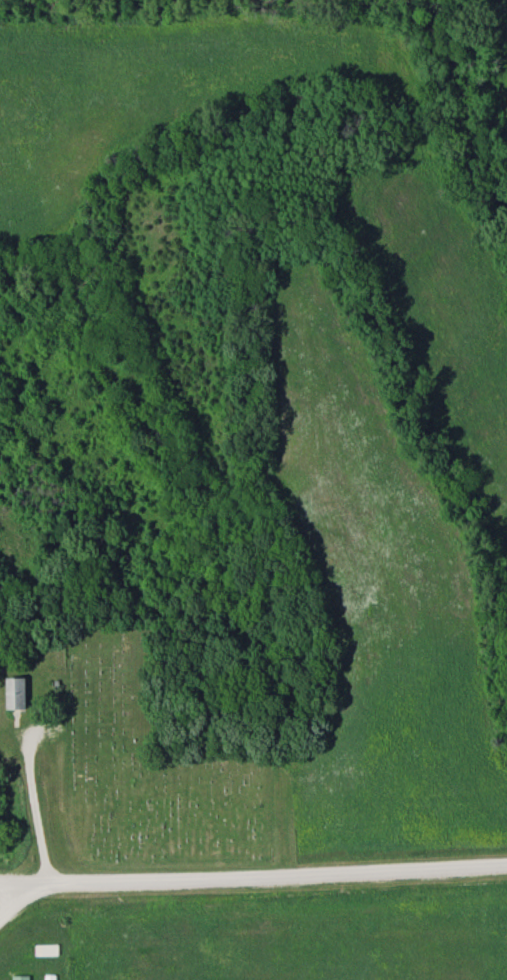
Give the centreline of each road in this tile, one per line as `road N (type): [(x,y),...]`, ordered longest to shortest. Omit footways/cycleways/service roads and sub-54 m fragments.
road 1 (residential): [(506,866),(0,884)]

